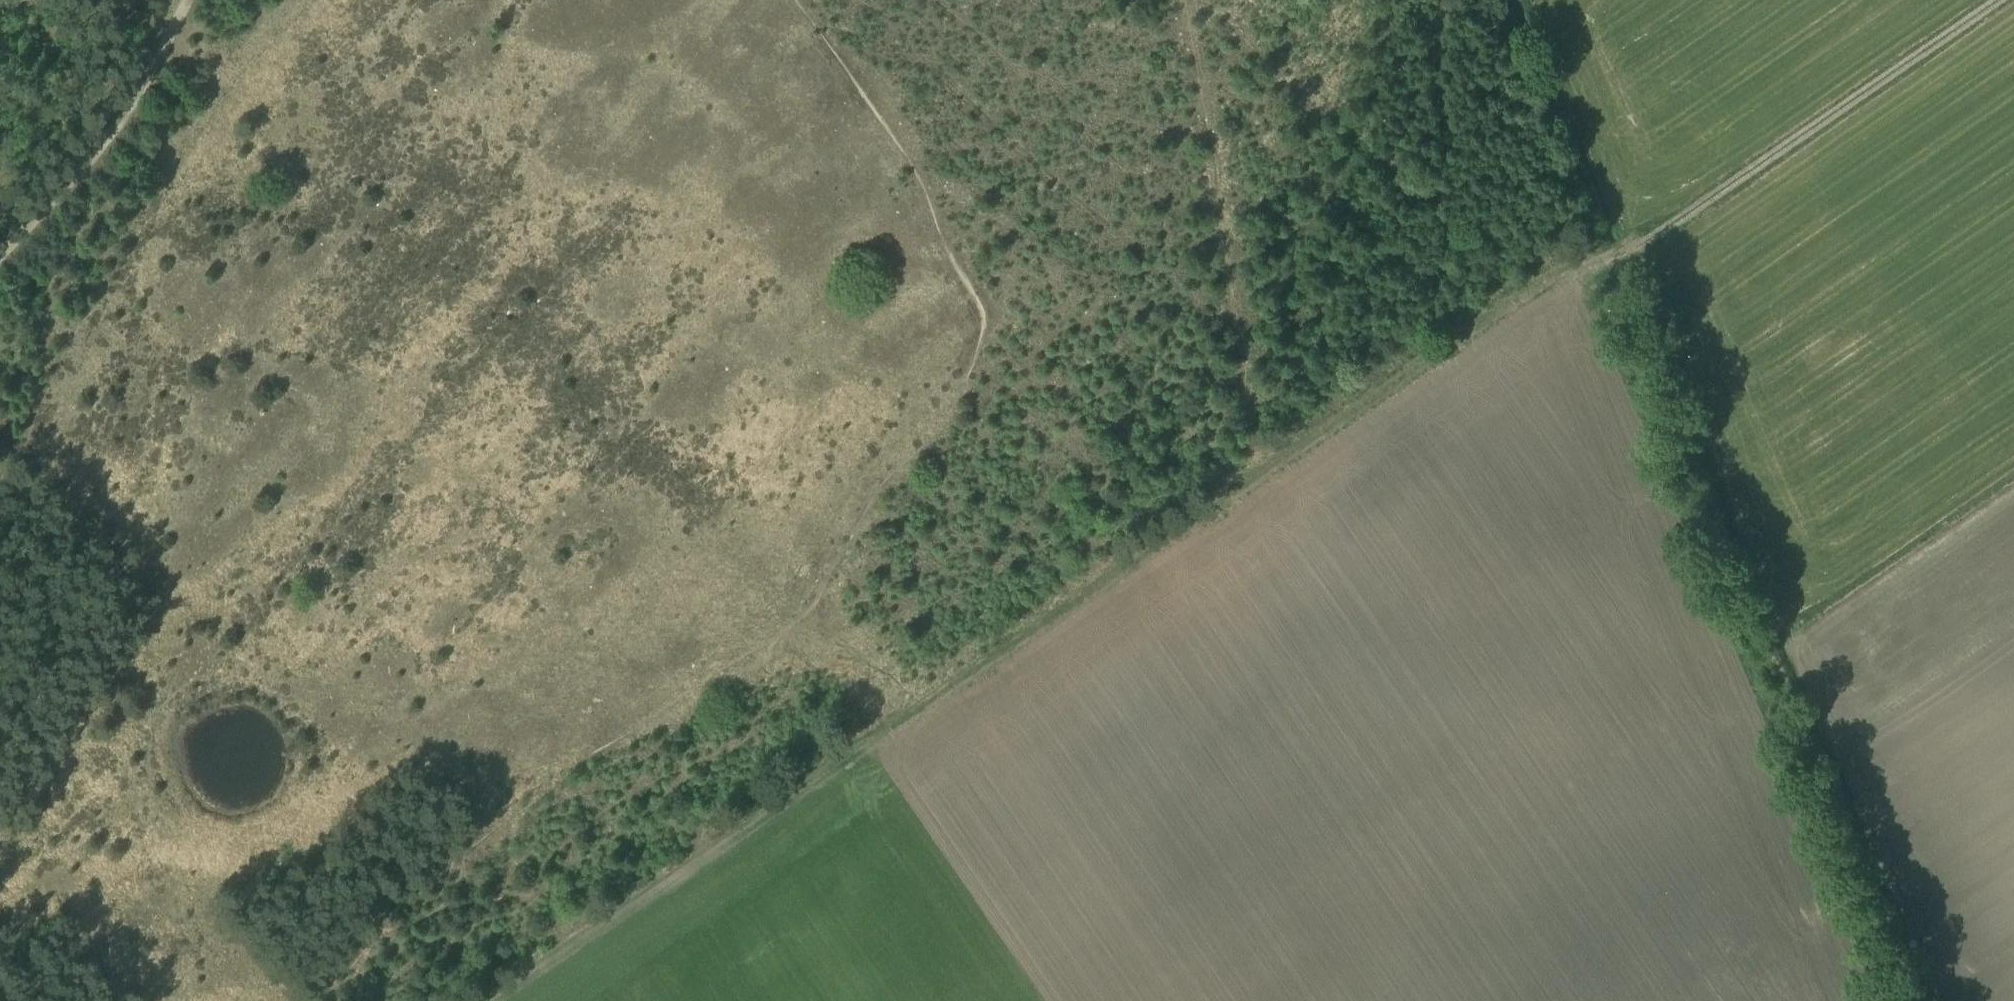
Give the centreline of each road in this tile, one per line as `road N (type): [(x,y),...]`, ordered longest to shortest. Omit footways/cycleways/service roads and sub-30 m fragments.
road 1 (track): [(0,256),(135,116),(187,0)]

